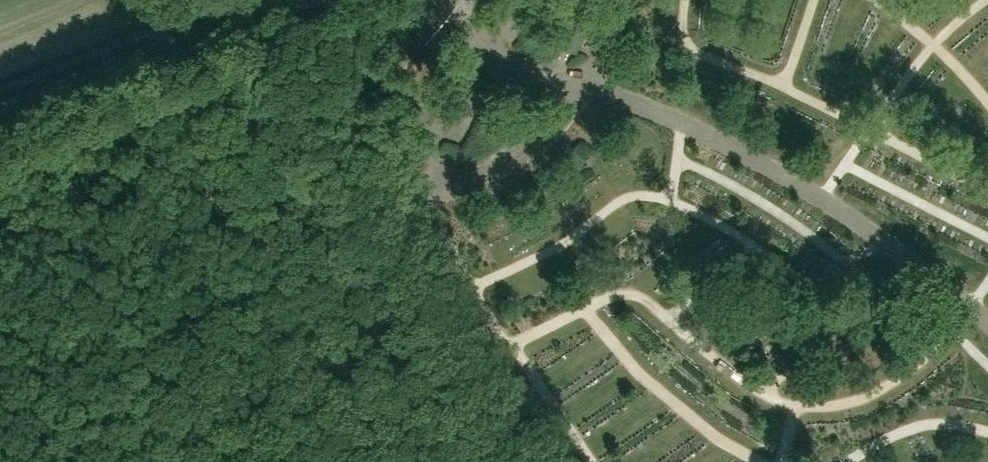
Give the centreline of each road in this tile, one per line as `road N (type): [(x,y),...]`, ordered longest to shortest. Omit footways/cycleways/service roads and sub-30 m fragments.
road 1 (tertiary): [(0,112),(281,0)]

